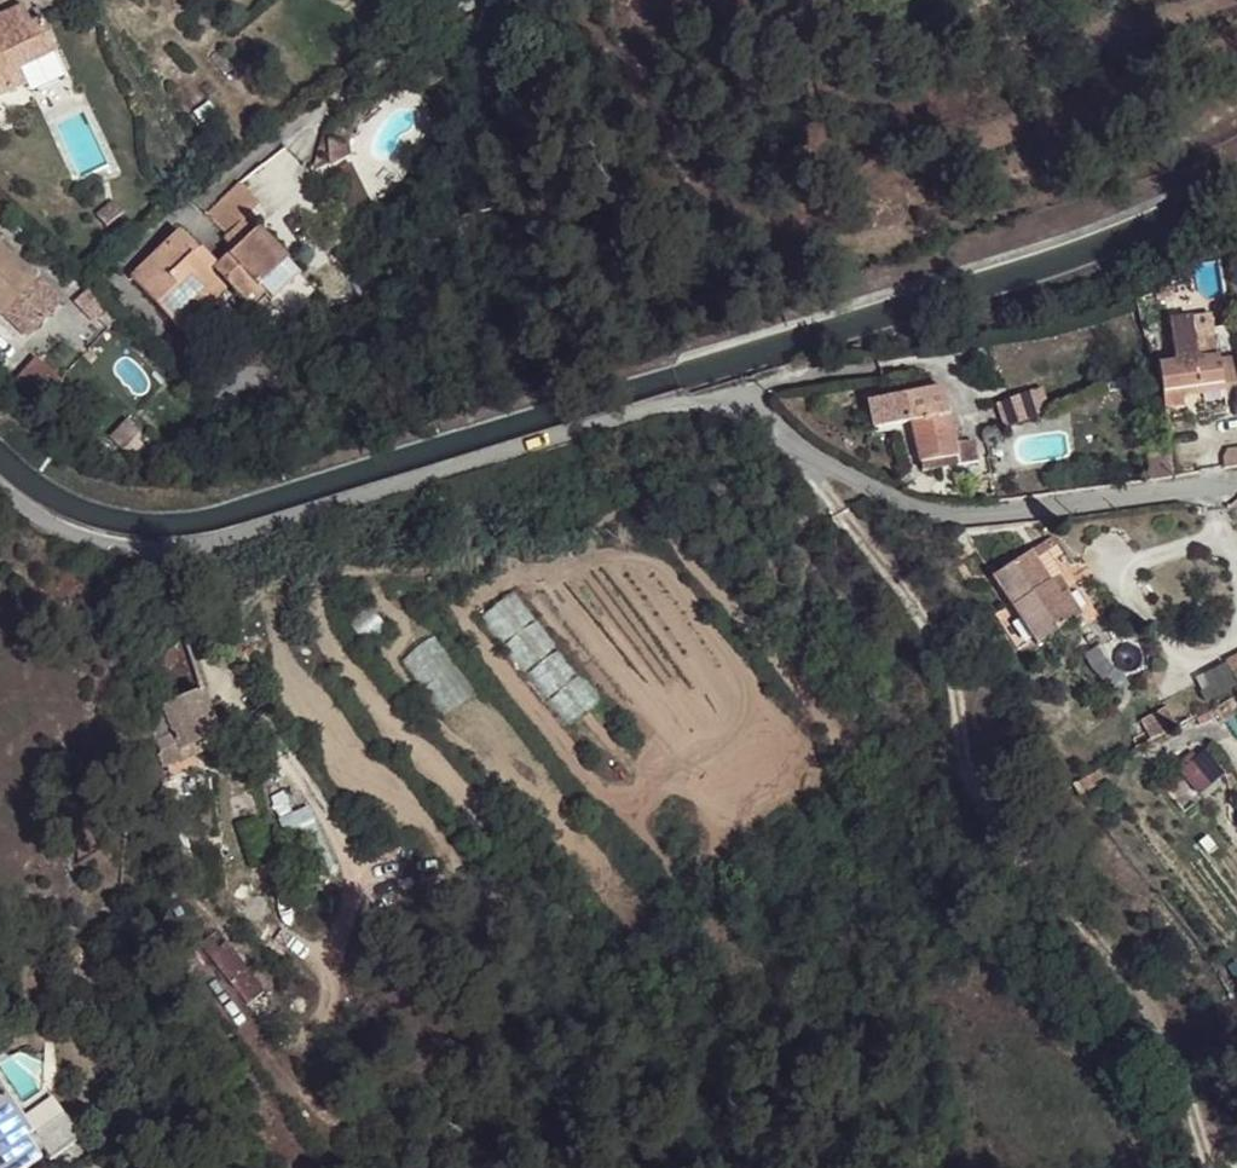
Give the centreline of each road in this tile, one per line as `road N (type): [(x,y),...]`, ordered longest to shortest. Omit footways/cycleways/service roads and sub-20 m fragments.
road 1 (residential): [(0,489),(96,545),(158,553),(268,530),(665,406),(720,405),(765,421),(863,483),(941,511),(1236,483)]
road 2 (track): [(158,553),(351,864),(332,978)]
road 3 (track): [(468,0),(305,139)]

